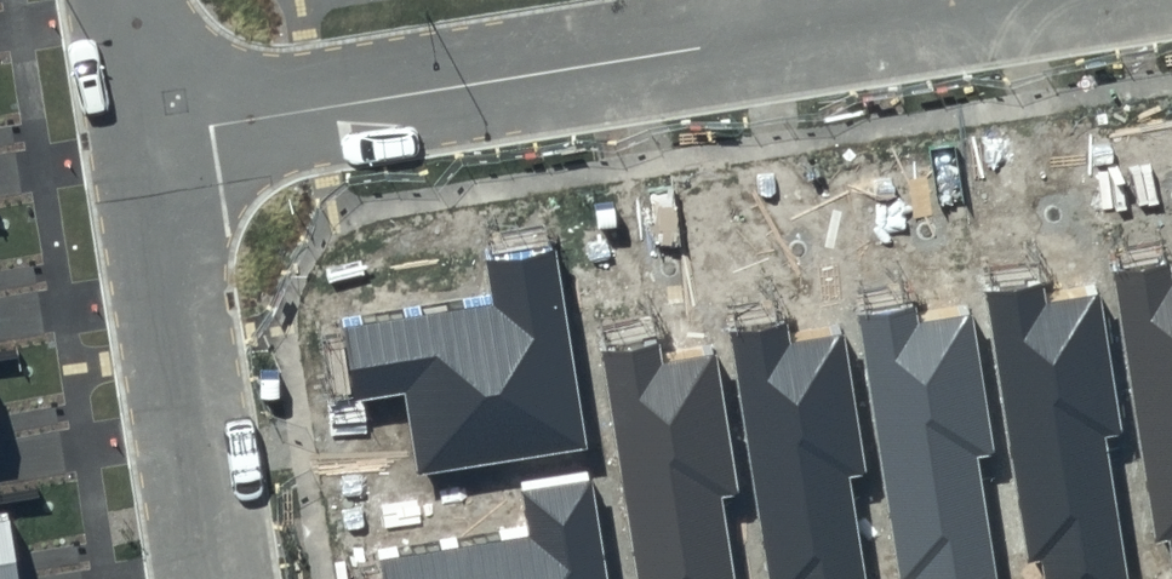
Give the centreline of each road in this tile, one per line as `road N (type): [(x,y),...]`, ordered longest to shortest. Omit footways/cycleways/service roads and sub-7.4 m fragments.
road 1 (residential): [(150,133),(979,0)]
road 2 (residential): [(150,133),(219,578)]
road 3 (residential): [(128,0),(150,133)]

